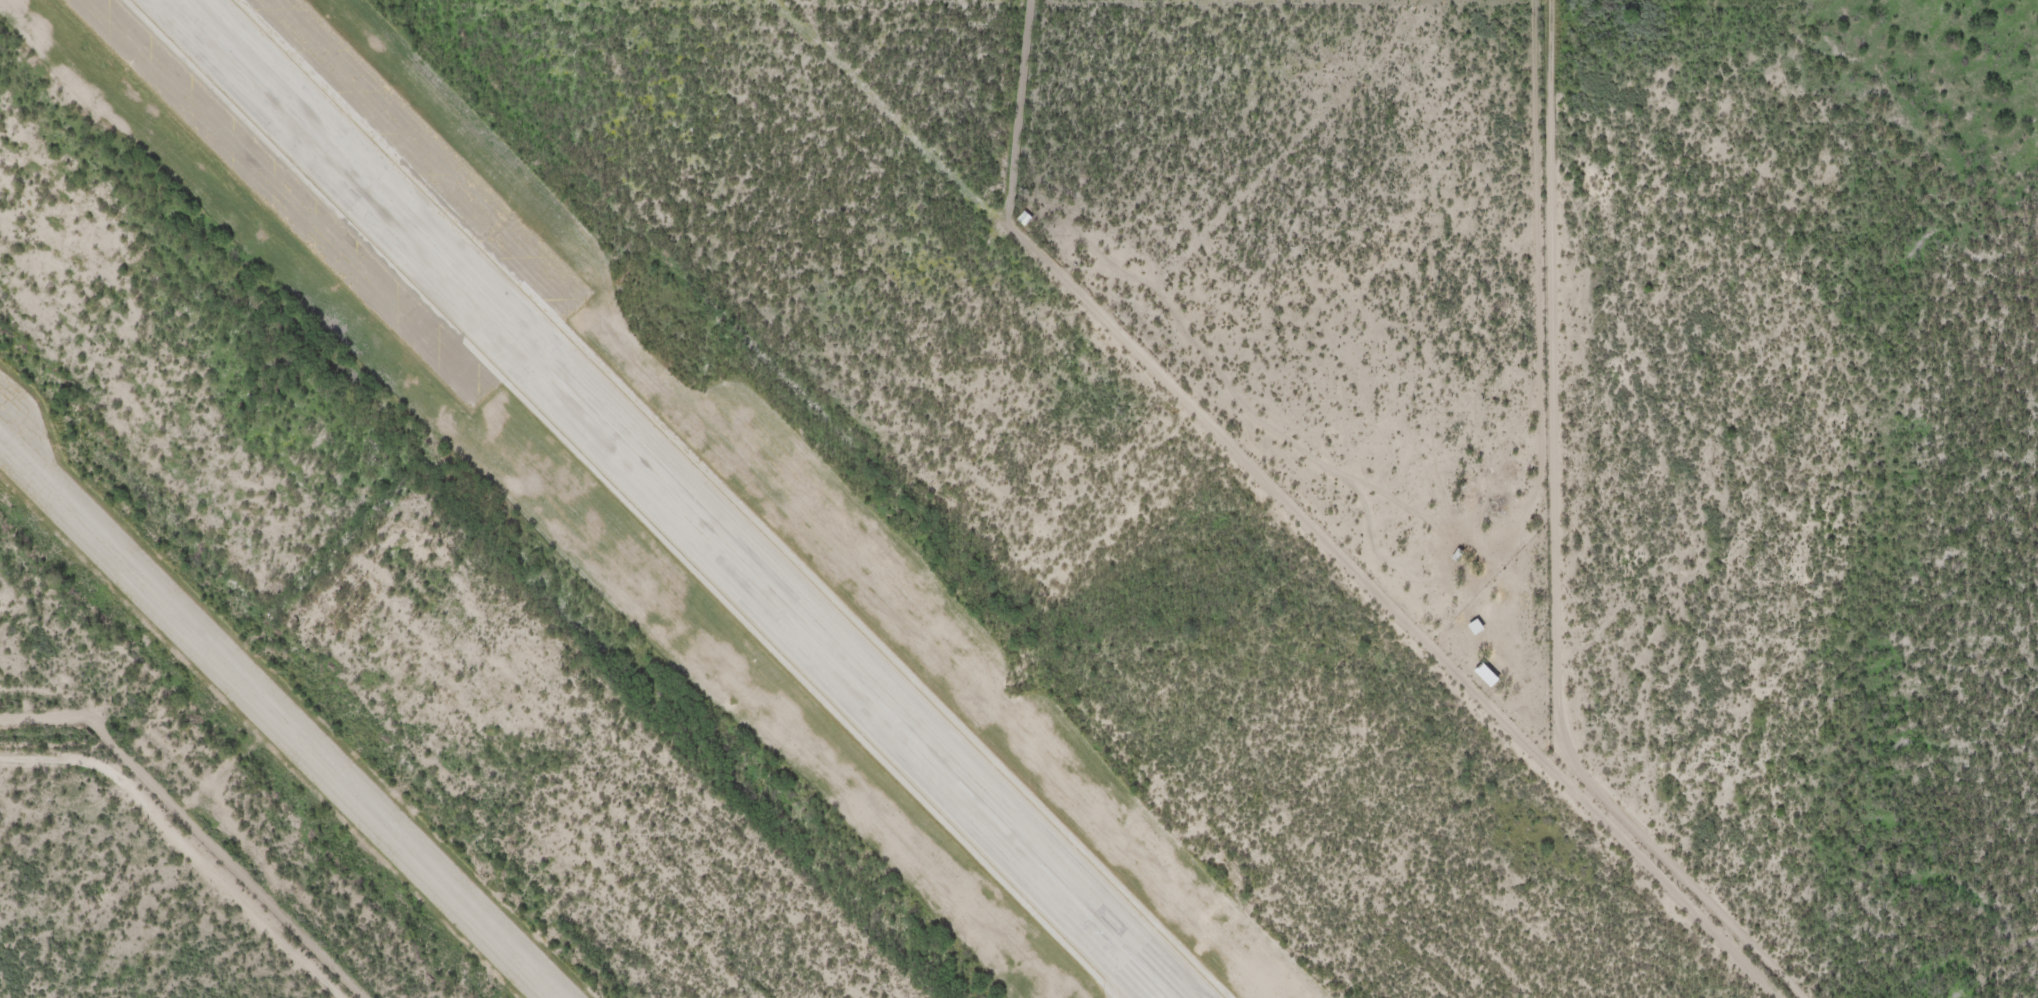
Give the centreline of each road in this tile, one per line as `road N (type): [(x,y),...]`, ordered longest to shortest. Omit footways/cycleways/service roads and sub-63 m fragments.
road 1 (track): [(1770,0),(1806,60),(2037,277)]
road 2 (residential): [(89,997),(180,850)]

